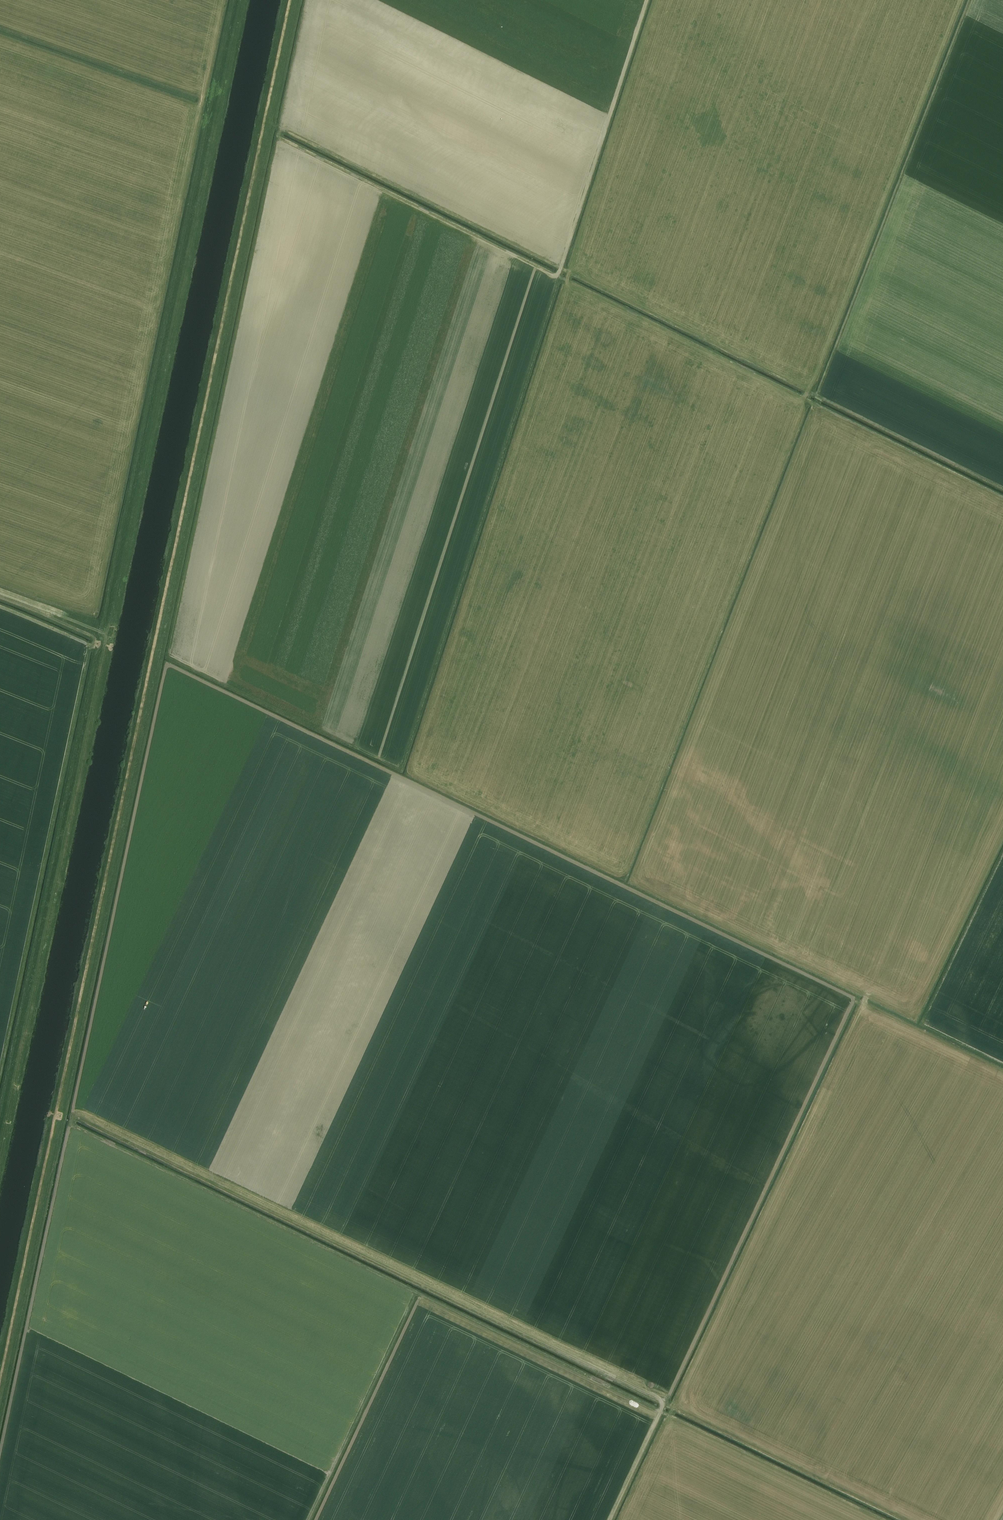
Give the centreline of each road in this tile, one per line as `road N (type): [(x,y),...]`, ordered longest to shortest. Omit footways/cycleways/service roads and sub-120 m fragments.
road 1 (track): [(106,634),(0,1153)]

